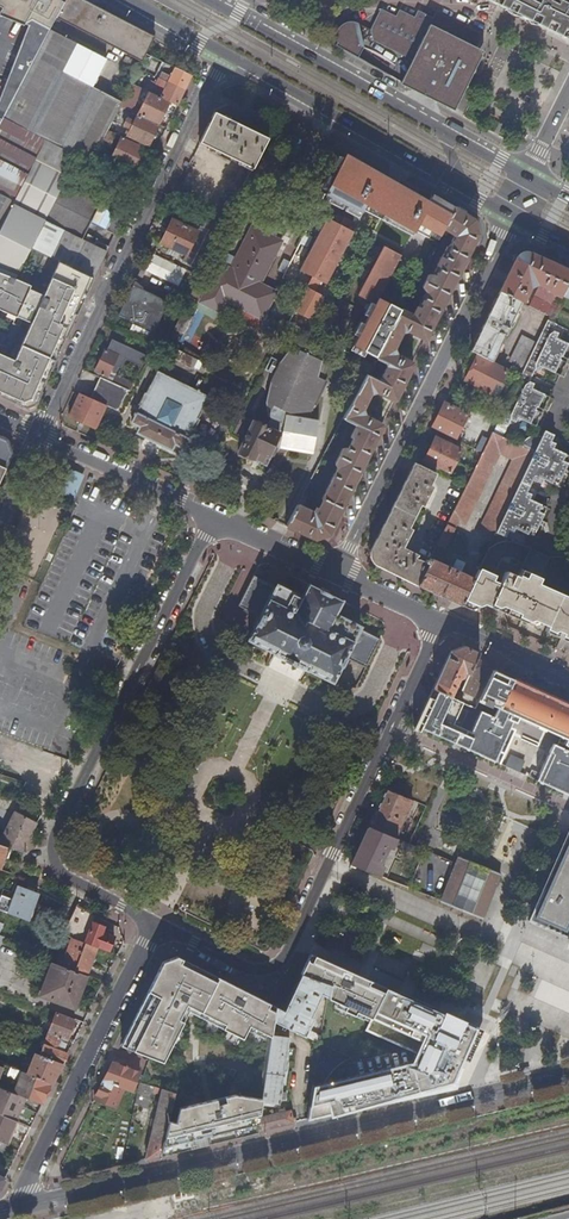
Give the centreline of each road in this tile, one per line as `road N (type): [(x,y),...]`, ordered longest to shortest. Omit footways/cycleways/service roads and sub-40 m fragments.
road 1 (residential): [(22,1209),(568,1071)]
road 2 (residential): [(155,922),(243,967),(265,970),(281,960),(438,616)]
road 3 (residential): [(212,520),(53,845),(60,872),(155,922)]
road 4 (residential): [(35,438),(221,51)]
road 5 (residential): [(509,210),(339,573)]
road 6 (primary): [(527,177),(208,0)]
road 7 (primary): [(221,51),(509,210)]
road 8 (residential): [(22,1209),(23,1192),(155,922)]
road 9 (residential): [(35,438),(212,520)]
road 10 (residential): [(438,616),(568,678)]
road 11 (residential): [(212,520),(339,573)]

